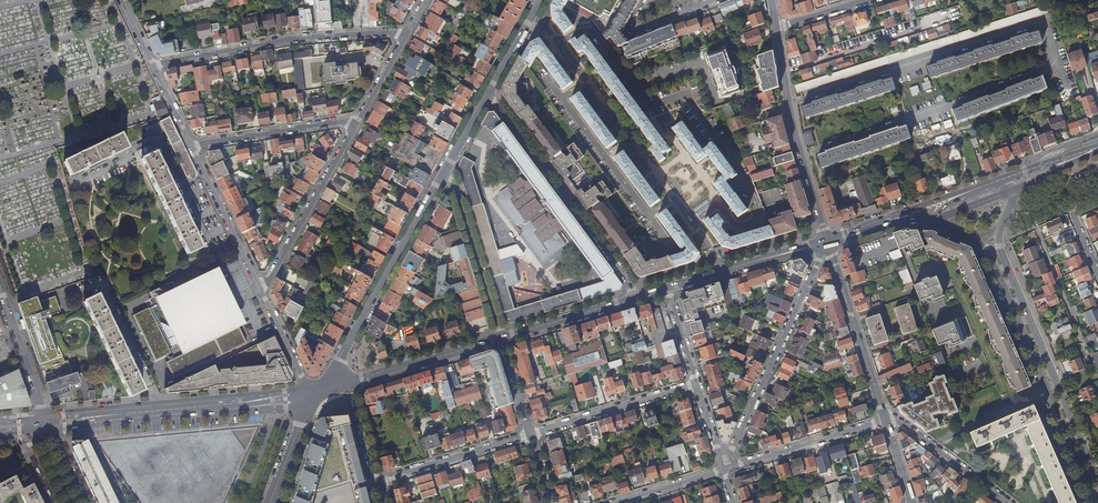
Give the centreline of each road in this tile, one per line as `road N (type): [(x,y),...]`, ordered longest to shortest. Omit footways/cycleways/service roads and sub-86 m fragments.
road 1 (tertiary): [(978,238),(1095,502)]
road 2 (secondary): [(41,431),(312,399)]
road 3 (secondary): [(312,399),(284,391),(43,415)]
road 4 (tertiary): [(1097,479),(999,229)]
road 5 (residential): [(692,223),(532,15)]
road 6 (secondary): [(444,174),(312,399)]
road 7 (residential): [(406,32),(296,38),(154,66)]
road 8 (residential): [(488,96),(637,297)]
road 9 (residential): [(826,242),(731,454)]
road 10 (residential): [(826,242),(794,133),(776,29)]
road 11 (residential): [(312,399),(104,416)]
road 12 (residential): [(357,121),(262,291)]
road 13 (residential): [(883,412),(826,242)]
road 14 (residential): [(502,338),(455,182),(444,174)]
road 15 (residential): [(697,383),(530,435)]
road 16 (residential): [(357,121),(193,146)]
road 17 (residential): [(262,291),(193,146)]
road 18 (residential): [(530,435),(377,481)]
road 19 (secondary): [(351,383),(502,338)]
road 20 (residential): [(736,467),(886,421)]
road 21 (residential): [(1007,502),(883,412)]
road 22 (secondary): [(502,338),(637,297)]
road 23 (residential): [(1083,341),(1031,214)]
road 24 (residential): [(43,415),(0,287)]

